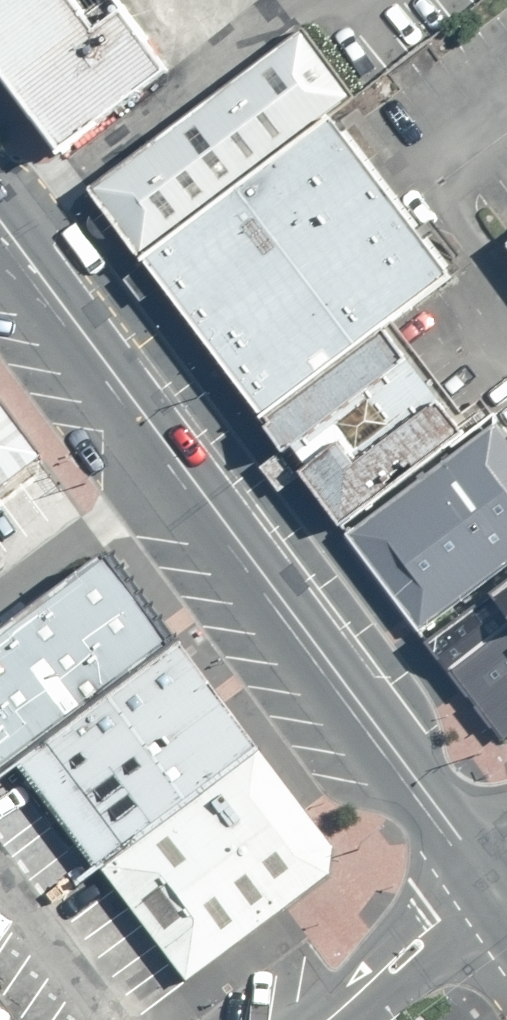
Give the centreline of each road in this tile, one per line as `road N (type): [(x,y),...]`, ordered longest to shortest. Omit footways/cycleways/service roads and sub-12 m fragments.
road 1 (tertiary): [(491,889),(0,224)]
road 2 (unclassified): [(322,1019),(437,918),(491,889)]

